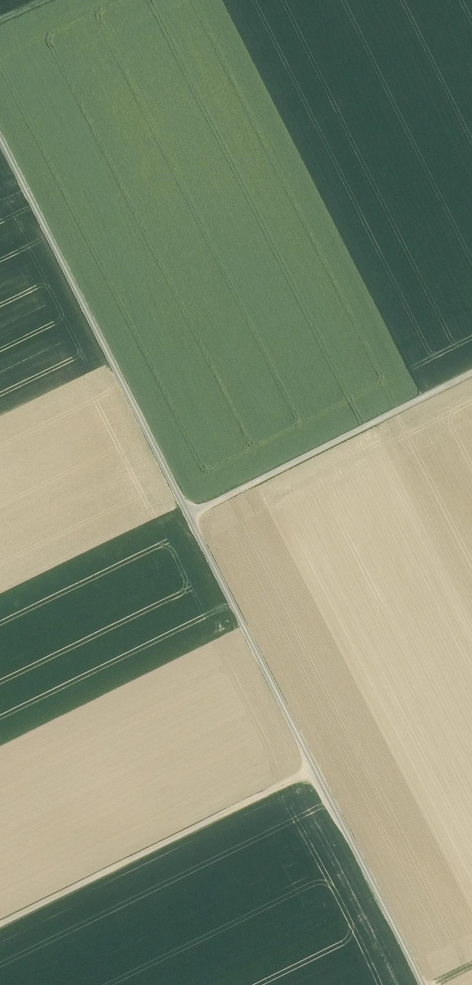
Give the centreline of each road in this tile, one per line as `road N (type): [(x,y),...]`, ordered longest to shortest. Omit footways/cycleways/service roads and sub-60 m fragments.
road 1 (track): [(190,516),(425,984)]
road 2 (track): [(0,126),(190,516)]
road 3 (track): [(0,928),(313,767)]
road 4 (track): [(190,516),(471,374)]

